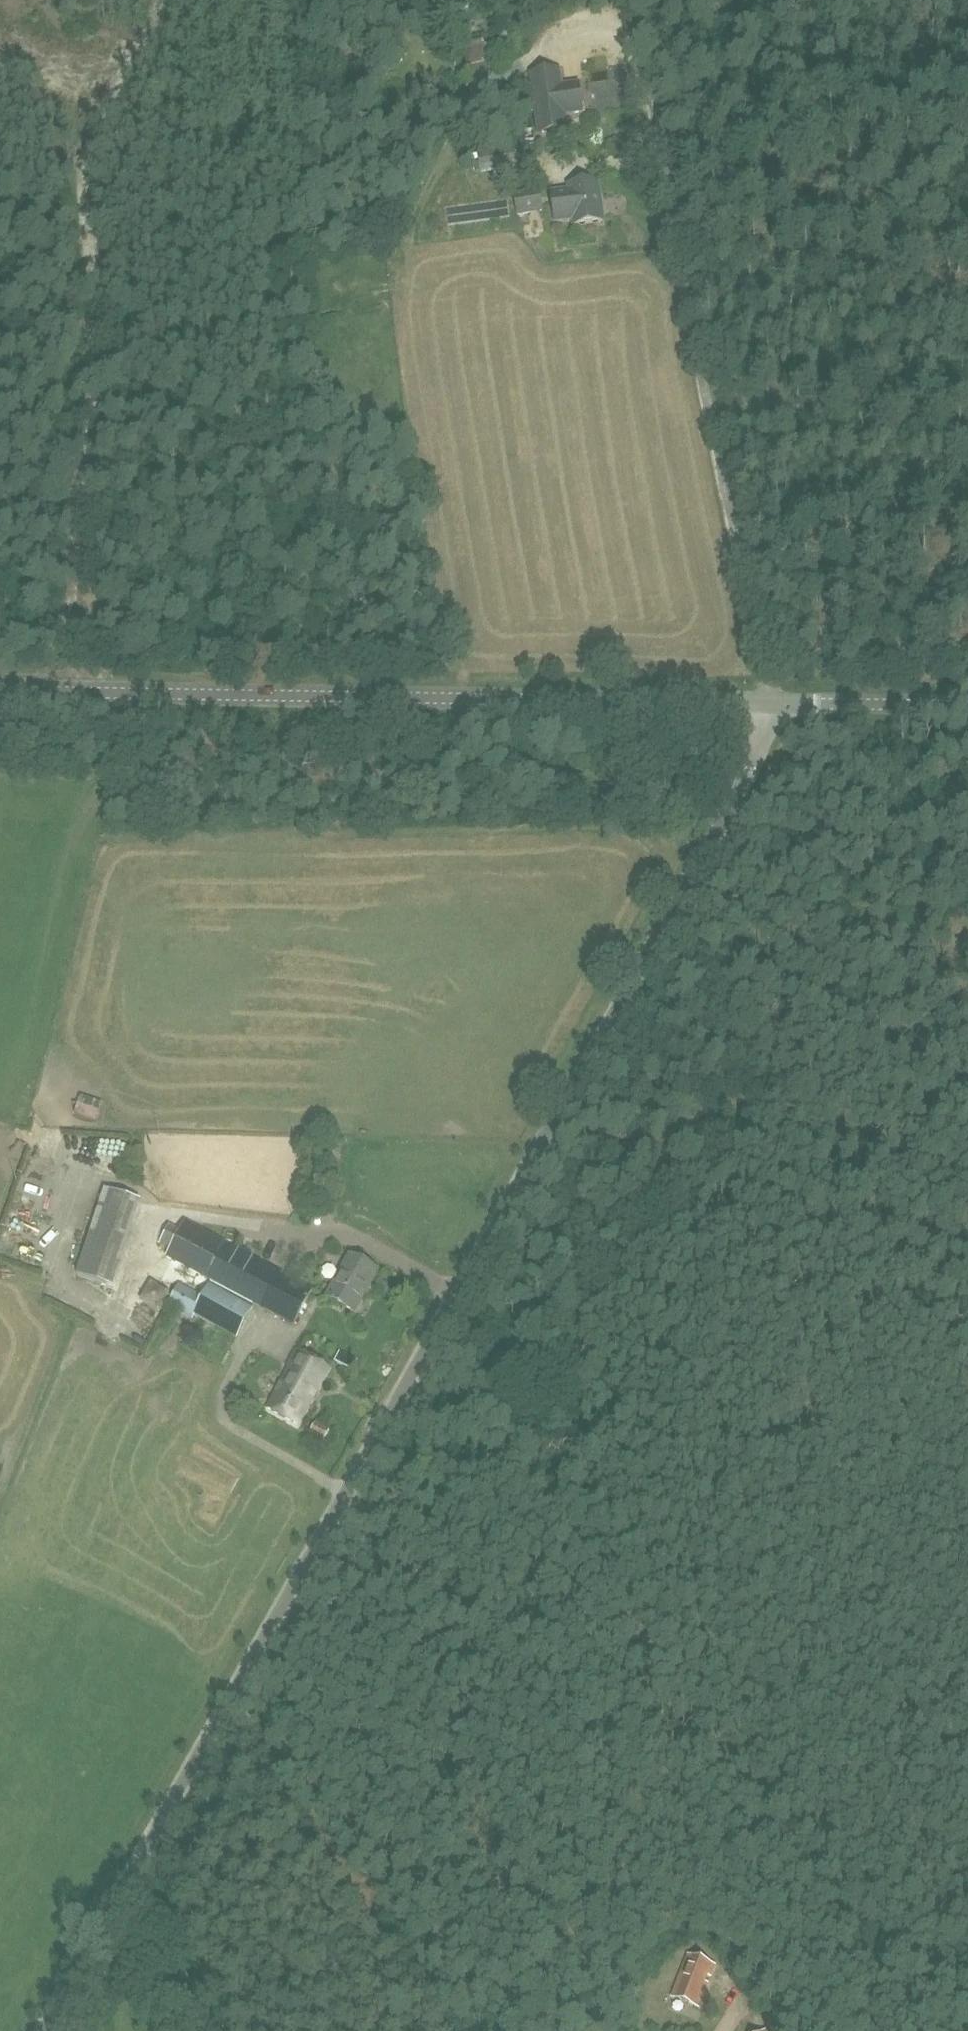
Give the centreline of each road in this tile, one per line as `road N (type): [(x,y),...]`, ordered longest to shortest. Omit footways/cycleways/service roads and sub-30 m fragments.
road 1 (unclassified): [(41,2030),(775,705)]
road 2 (tertiary): [(775,705),(0,689)]
road 3 (track): [(621,0),(657,120),(775,705)]
road 4 (track): [(673,1663),(531,1460),(390,1407)]
road 5 (track): [(967,1431),(673,1663)]
road 6 (tertiary): [(967,707),(775,705)]

